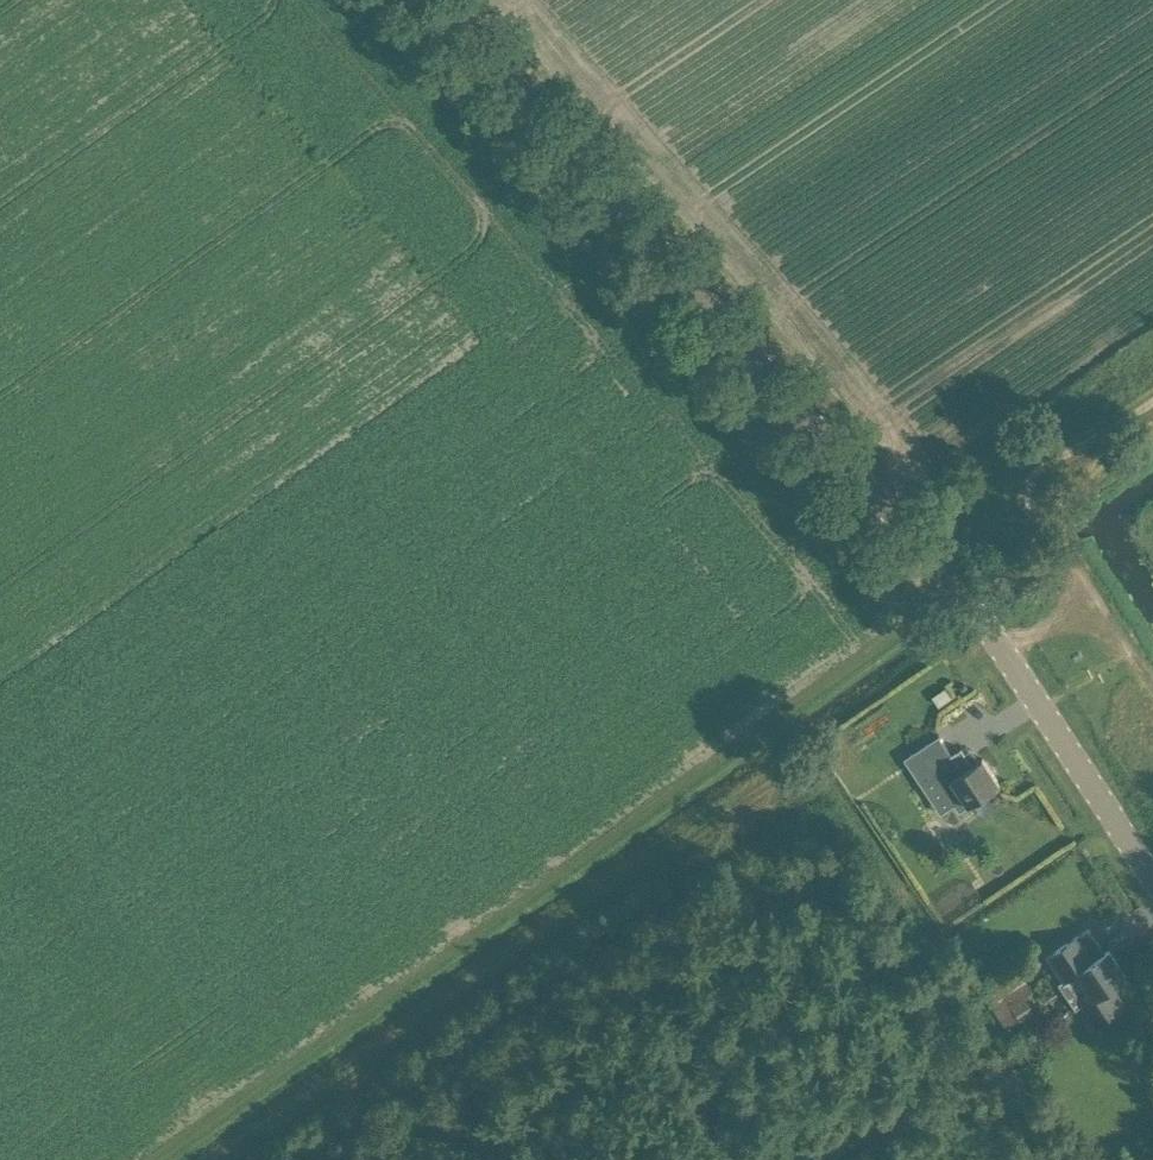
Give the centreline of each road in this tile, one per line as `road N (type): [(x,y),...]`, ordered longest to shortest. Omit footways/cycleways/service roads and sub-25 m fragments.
road 1 (unclassified): [(1152,880),(1044,713),(890,503),(444,0)]
road 2 (track): [(1152,441),(1075,492),(1064,530),(1152,655)]

